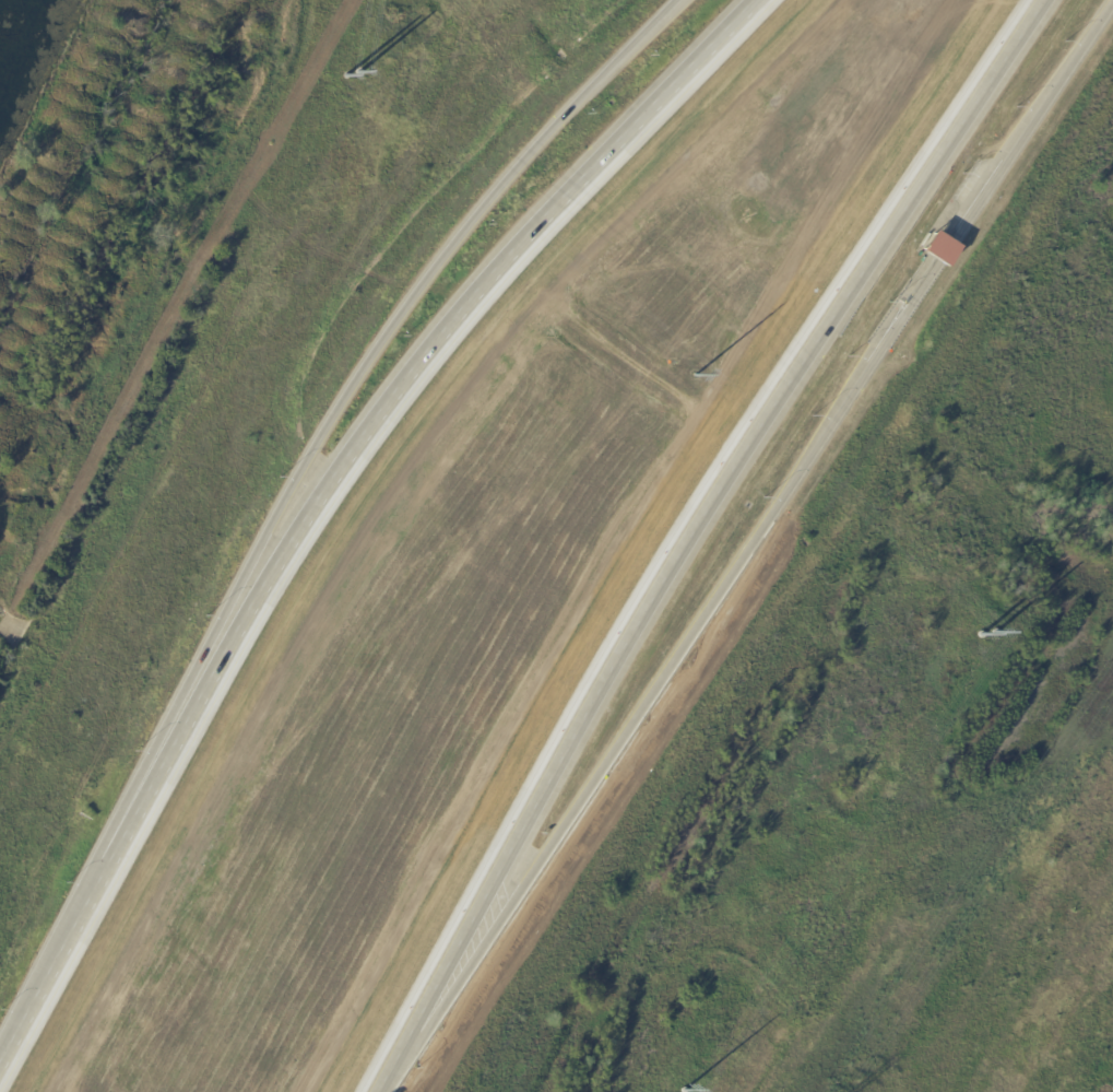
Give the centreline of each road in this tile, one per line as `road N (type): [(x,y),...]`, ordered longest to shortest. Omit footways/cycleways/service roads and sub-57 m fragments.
road 1 (motorway): [(381,1091),(741,454),(1042,0)]
road 2 (motorway): [(752,0),(530,233),(317,493),(166,740)]
road 3 (motorway): [(680,0),(440,266),(368,371),(166,740)]
road 4 (motorway): [(393,1091),(872,364)]
road 5 (motorway): [(166,740),(0,1047)]
road 6 (motorway): [(952,242),(1112,0)]
road 7 (motorway): [(872,364),(939,262)]

